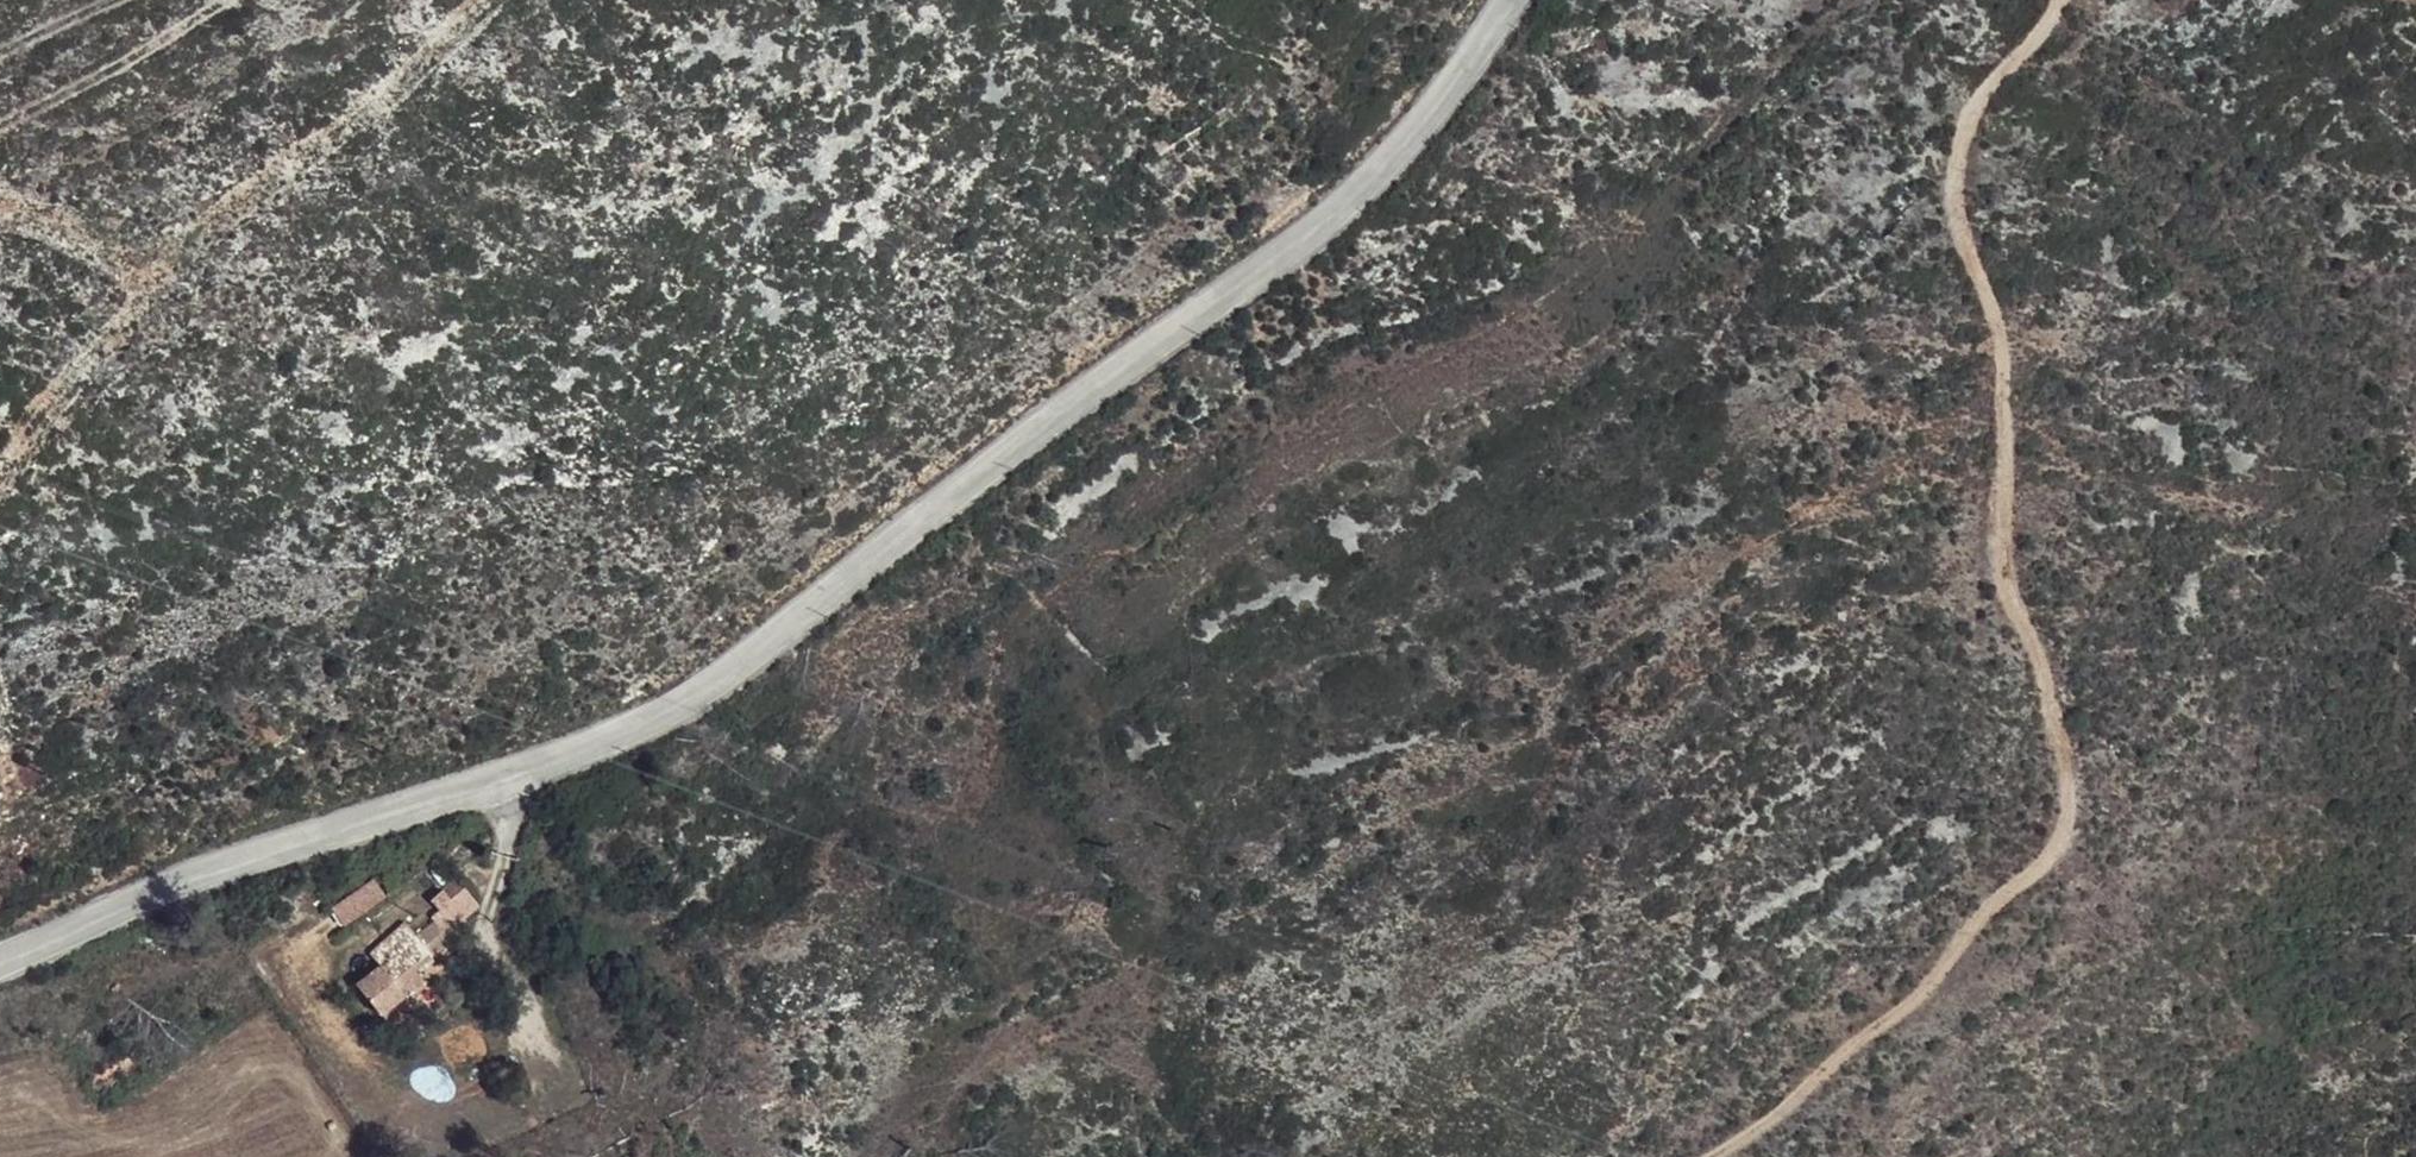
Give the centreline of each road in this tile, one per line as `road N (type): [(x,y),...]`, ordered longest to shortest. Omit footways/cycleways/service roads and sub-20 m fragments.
road 1 (unclassified): [(1512,0),(1378,173),(721,682),(640,733),(563,765),(226,868),(0,963)]
road 2 (track): [(1712,1156),(1768,1124),(1860,1035),(1926,988),(1972,920),(2055,852),(2067,827),(2058,738),(2001,553),(2004,349),(1955,188),(1971,107),(2062,0)]
road 3 (track): [(0,130),(229,0)]

